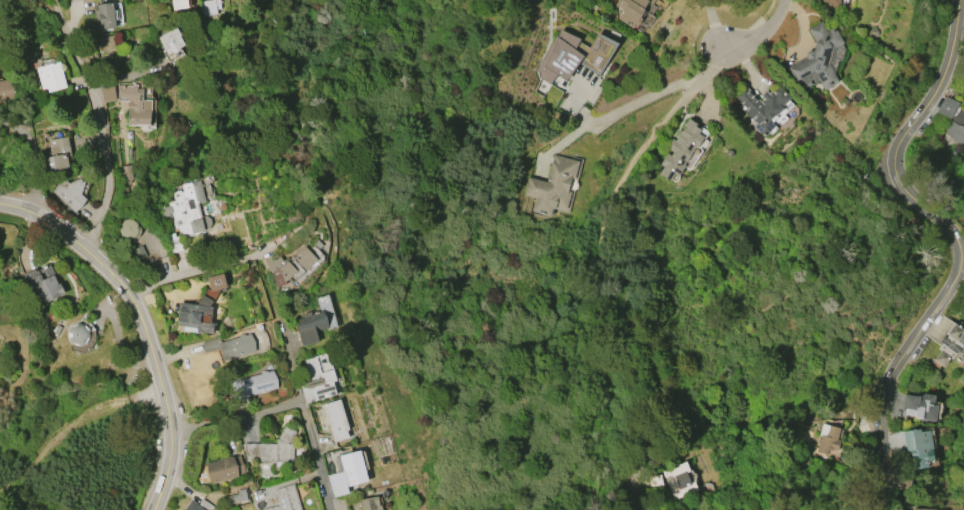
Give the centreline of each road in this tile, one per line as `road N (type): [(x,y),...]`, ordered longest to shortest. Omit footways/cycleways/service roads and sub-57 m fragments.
road 1 (tertiary): [(876,509),(881,396),(961,267),(958,241),(901,185),(894,160),(949,60),(957,0)]
road 2 (tertiary): [(153,509),(170,431),(129,297),(51,223),(0,204)]
road 3 (residential): [(78,245),(104,202),(107,179),(97,107),(62,25),(63,0)]
road 4 (residential): [(334,509),(279,323)]
road 5 (residential): [(129,297),(254,254)]
road 6 (residential): [(170,431),(297,402)]

